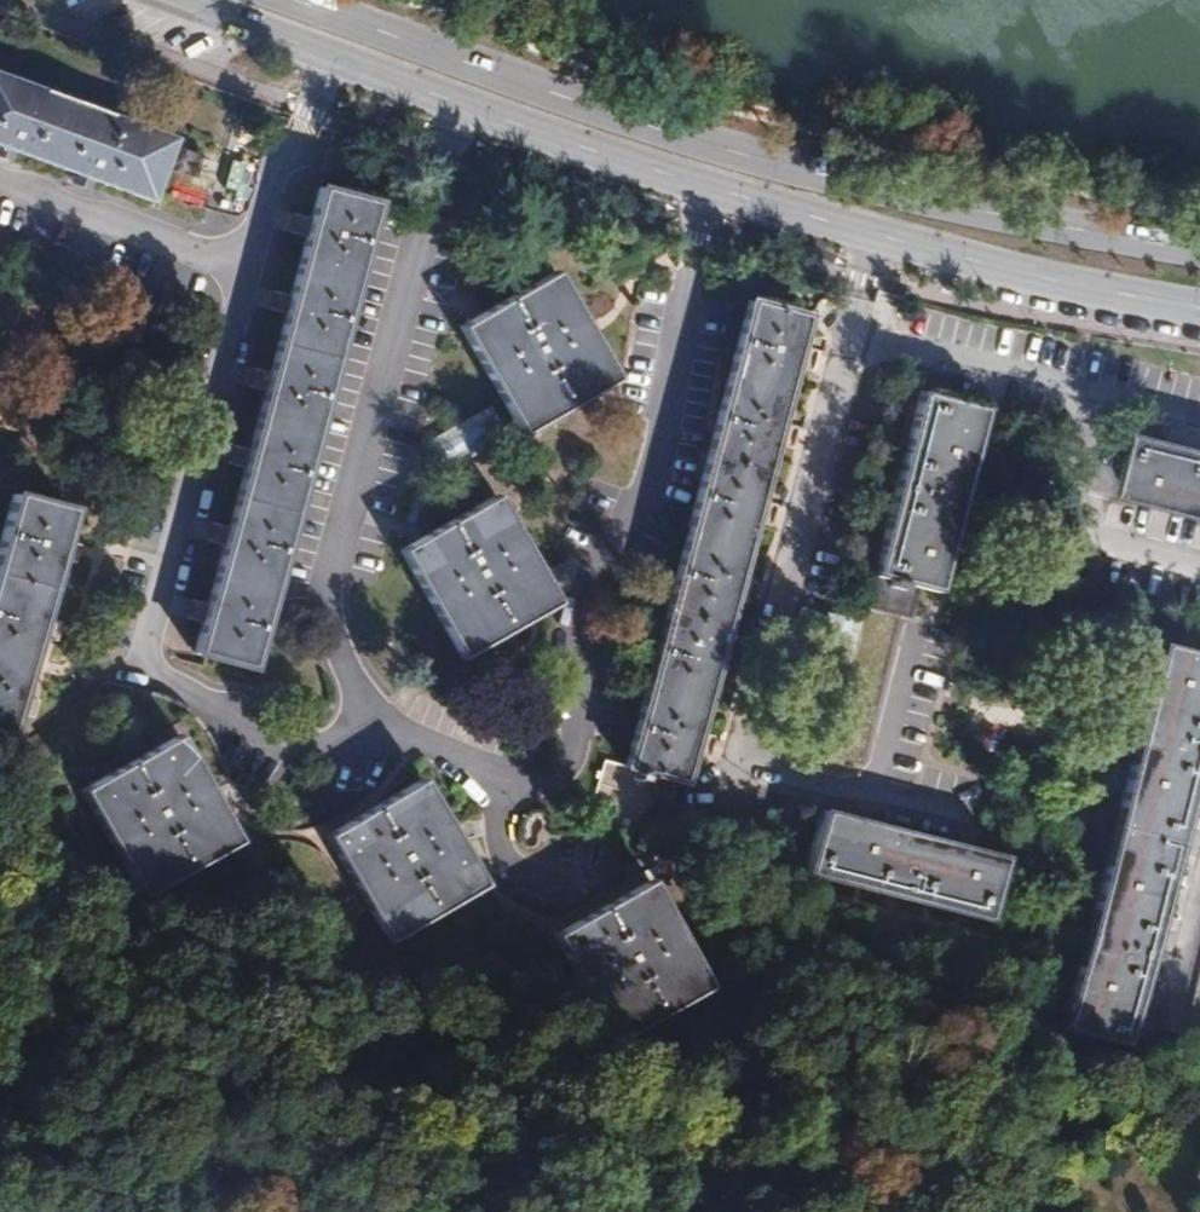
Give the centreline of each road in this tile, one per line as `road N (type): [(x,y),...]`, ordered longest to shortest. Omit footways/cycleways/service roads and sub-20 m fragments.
road 1 (primary): [(188,0),(599,147),(875,234),(1007,272),(1199,306)]
road 2 (primary): [(1199,252),(823,178),(294,0)]

